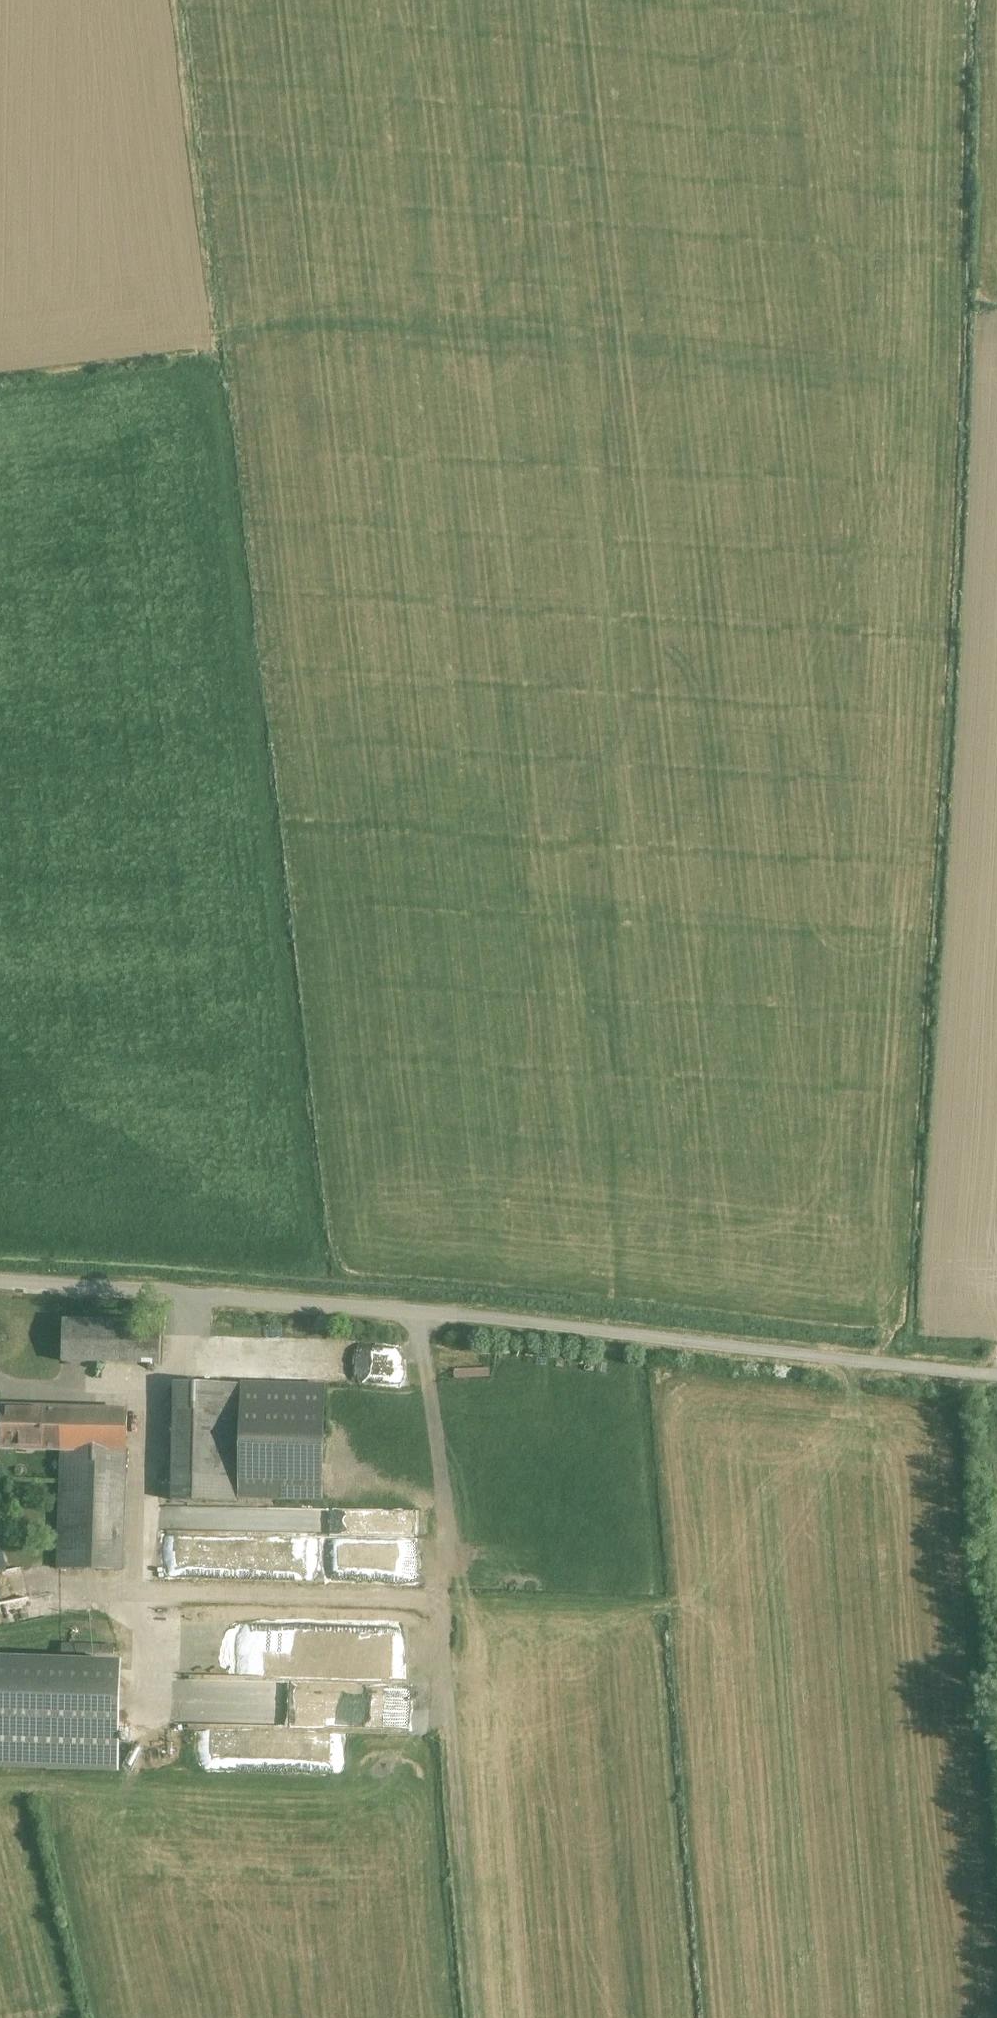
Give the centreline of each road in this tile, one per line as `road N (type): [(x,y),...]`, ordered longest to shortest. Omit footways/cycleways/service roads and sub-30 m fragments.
road 1 (unclassified): [(0,1282),(322,1306),(996,1376)]

